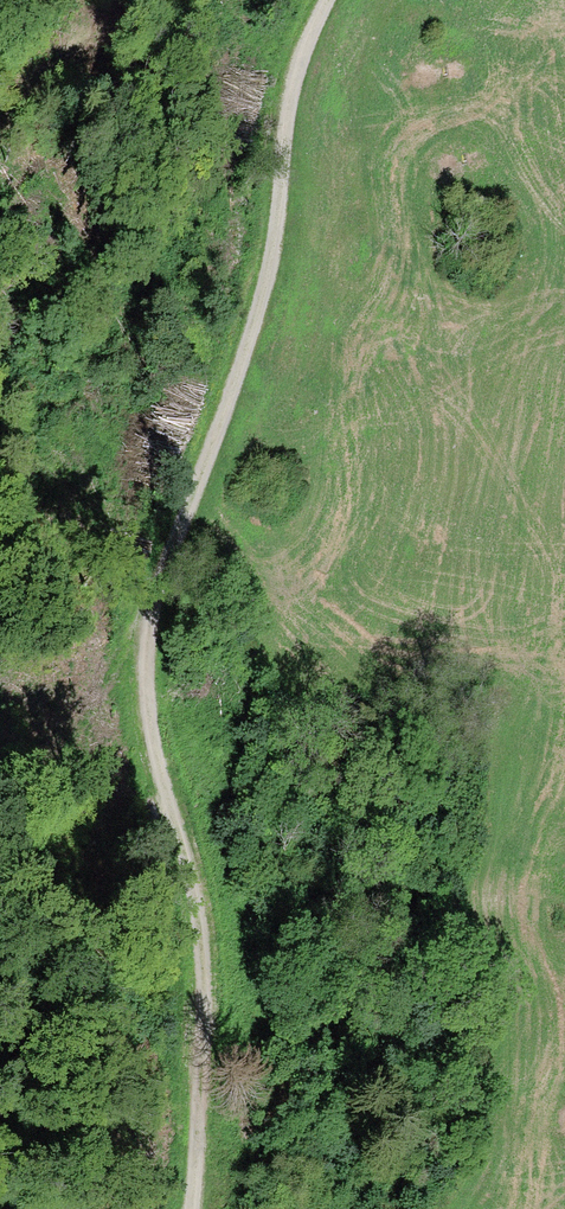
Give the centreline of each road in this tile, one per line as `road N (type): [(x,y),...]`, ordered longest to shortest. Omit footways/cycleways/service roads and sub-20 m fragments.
road 1 (track): [(330,0),(290,112),(270,279),(153,616),(149,711),(205,922),(188,1208)]
road 2 (track): [(153,616),(24,795),(22,217)]
road 3 (track): [(282,187),(255,129),(254,83),(274,0)]

